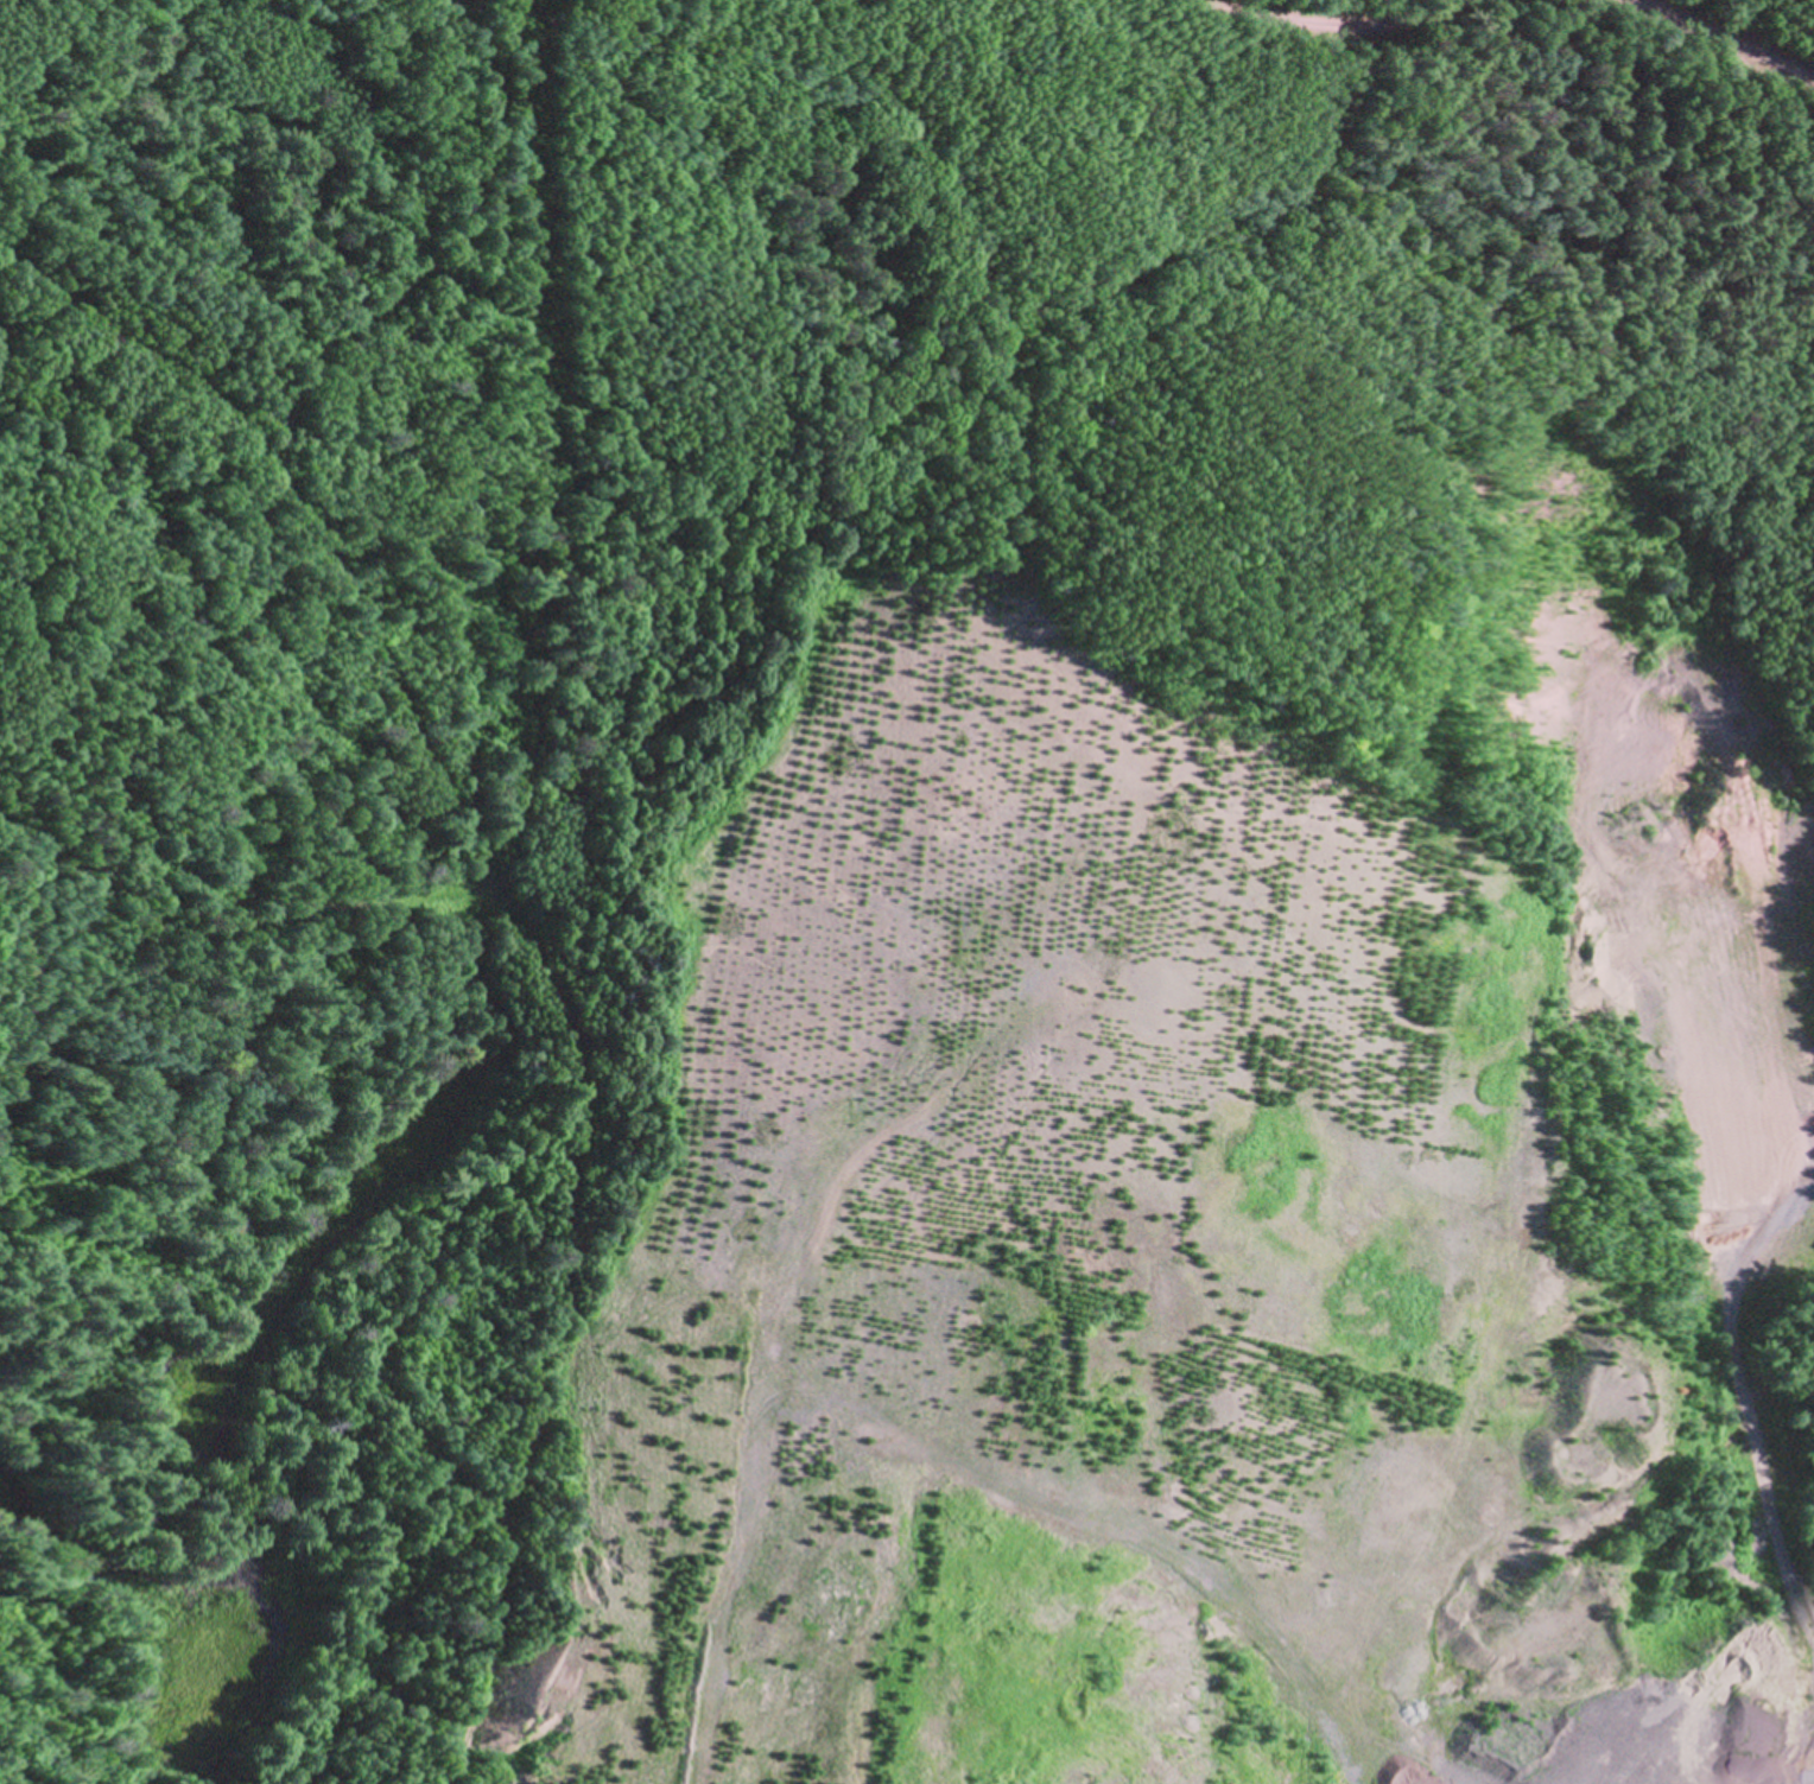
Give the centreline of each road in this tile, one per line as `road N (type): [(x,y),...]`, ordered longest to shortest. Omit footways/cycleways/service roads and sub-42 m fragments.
road 1 (track): [(0,807),(164,937),(235,932),(438,883),(484,883),(515,914),(573,1024),(589,1137)]
road 2 (track): [(0,249),(202,389),(321,546),(484,883)]
road 3 (track): [(416,1783),(482,1653),(506,1488),(563,1345),(589,1137)]
road 4 (residential): [(1195,0),(1377,38),(1483,0)]
road 5 (residential): [(1634,0),(1813,80)]

